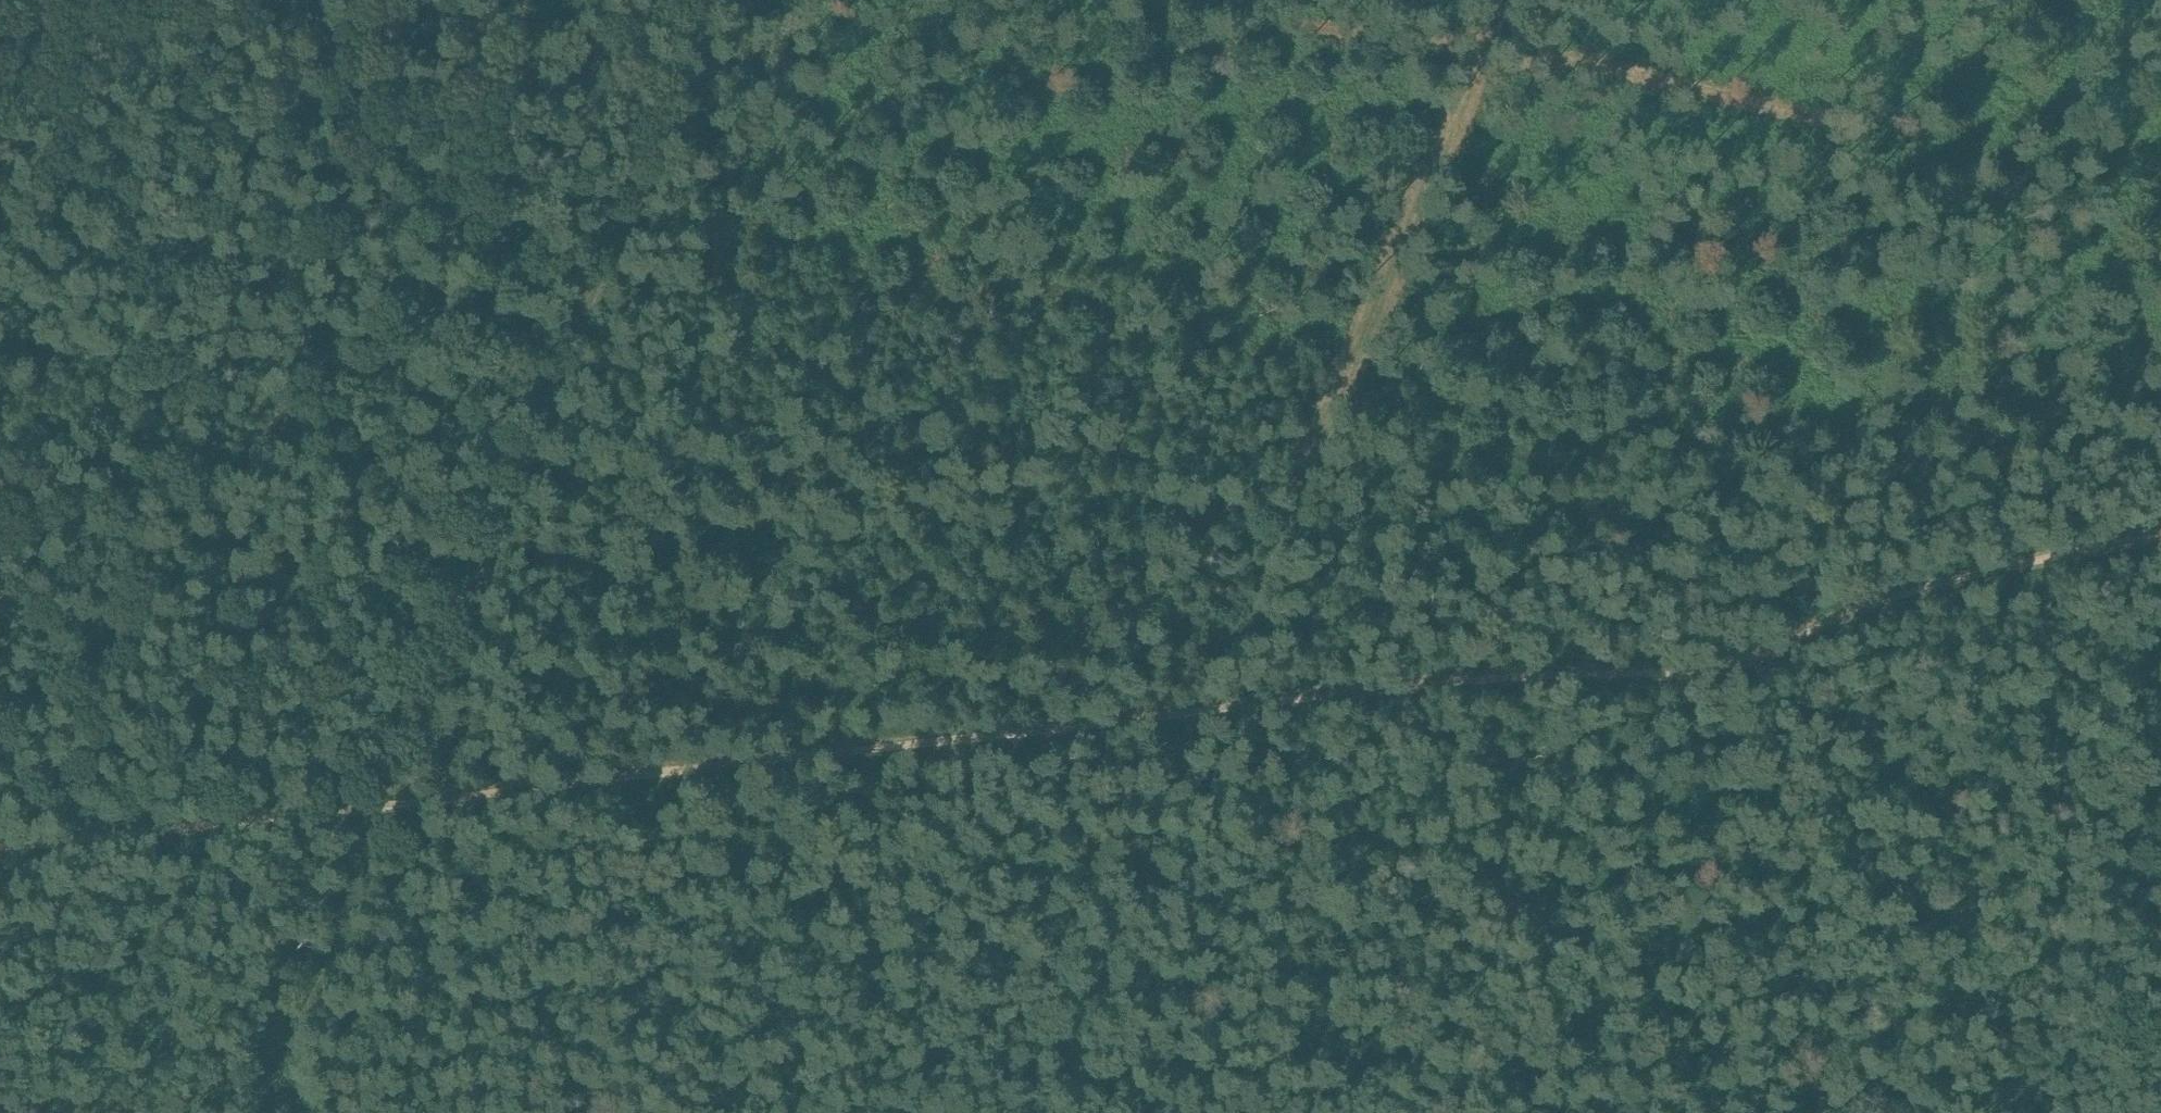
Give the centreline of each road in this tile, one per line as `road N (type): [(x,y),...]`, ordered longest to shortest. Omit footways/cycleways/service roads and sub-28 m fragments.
road 1 (track): [(0,849),(1541,675),(1700,674),(1945,579),(2160,533)]
road 2 (track): [(704,0),(402,802),(263,1112)]
road 3 (track): [(2160,793),(2123,883),(2131,1112)]

